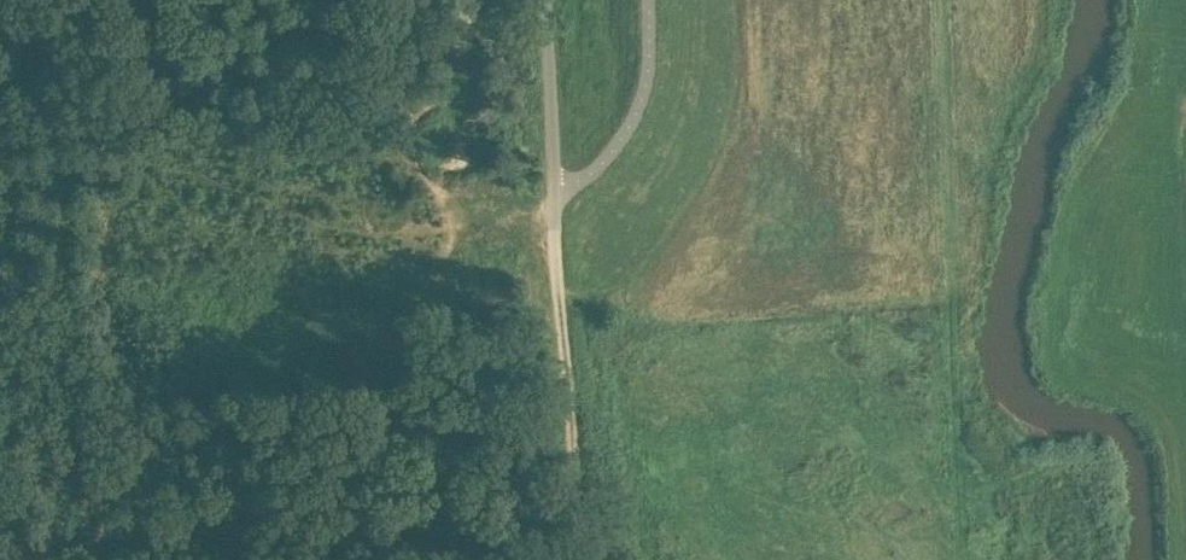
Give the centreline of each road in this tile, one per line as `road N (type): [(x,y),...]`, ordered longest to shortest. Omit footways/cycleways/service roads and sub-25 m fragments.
road 1 (track): [(590,559),(556,203)]
road 2 (unclassified): [(556,203),(544,0)]

